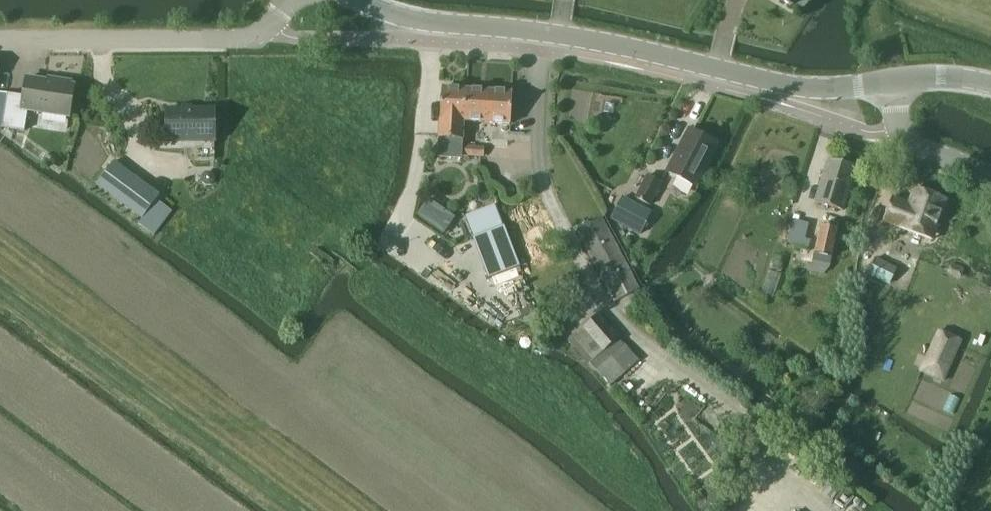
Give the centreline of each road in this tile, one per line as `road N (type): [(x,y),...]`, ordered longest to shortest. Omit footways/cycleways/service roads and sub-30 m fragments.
road 1 (tertiary): [(896,82),(795,87),(597,42),(431,24),(359,0)]
road 2 (unclassified): [(0,41),(242,39),(270,26)]

